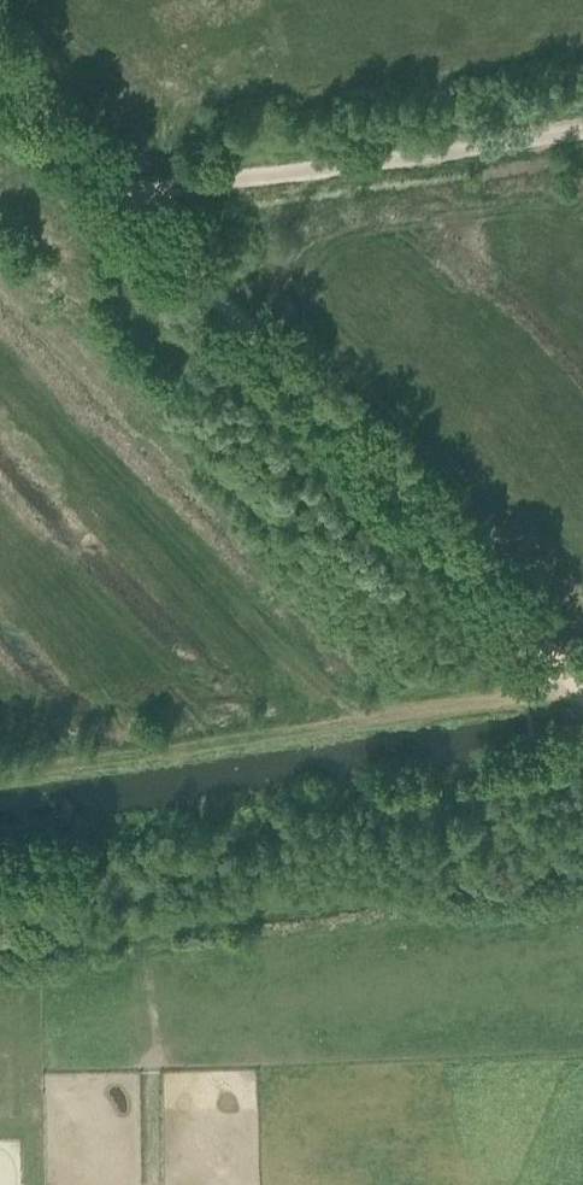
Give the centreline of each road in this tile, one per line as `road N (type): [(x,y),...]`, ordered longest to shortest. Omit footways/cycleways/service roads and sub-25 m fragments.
road 1 (track): [(113,200),(582,700)]
road 2 (track): [(582,842),(557,853),(0,937)]
road 3 (track): [(579,696),(0,780)]
road 4 (track): [(582,127),(174,184),(113,200)]
road 5 (track): [(0,80),(113,200)]

